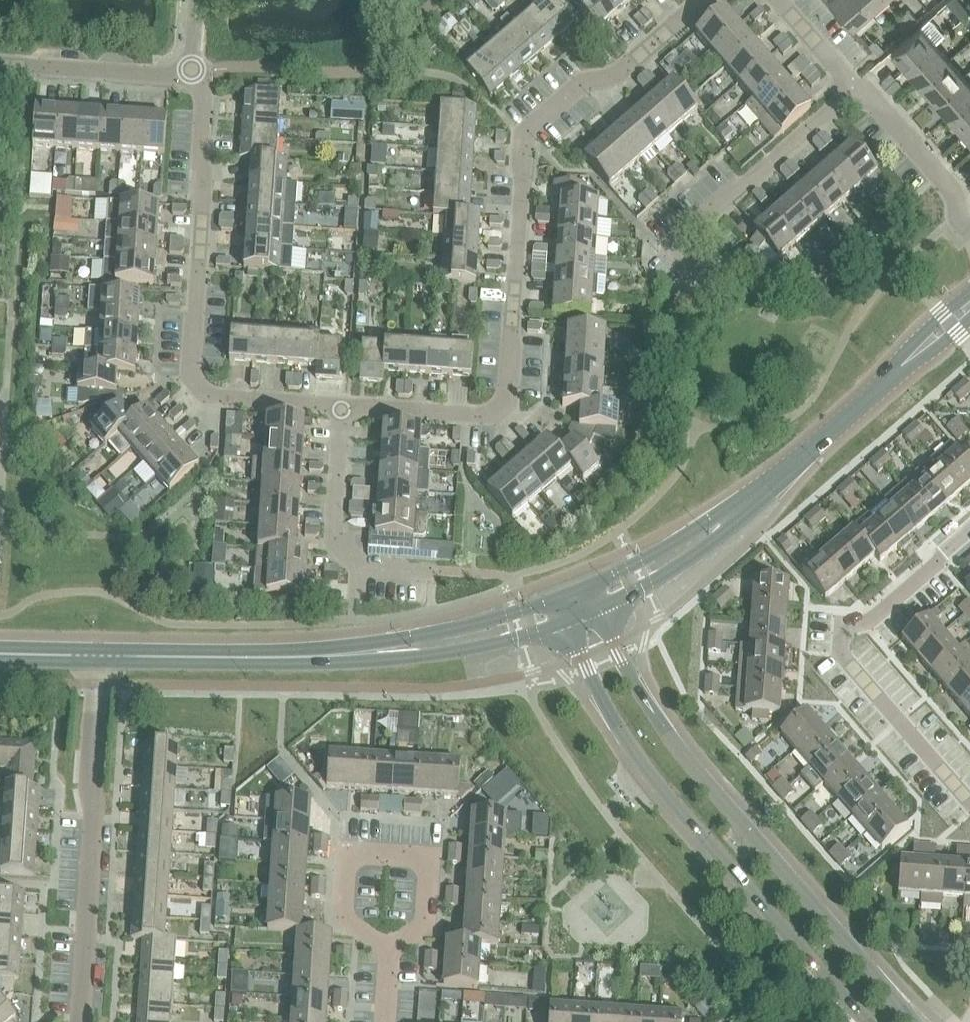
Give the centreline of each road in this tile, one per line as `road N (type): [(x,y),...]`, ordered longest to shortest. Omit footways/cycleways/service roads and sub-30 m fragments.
road 1 (residential): [(343,405),(482,415),(507,403),(521,141),(572,95),(622,74),(705,0)]
road 2 (tertiary): [(911,1021),(677,747),(626,664),(602,604)]
road 3 (tertiary): [(563,621),(629,751),(866,1021)]
road 4 (residential): [(343,405),(209,395),(192,371),(207,87),(192,73)]
road 5 (residential): [(969,530),(858,623),(843,651),(969,801)]
road 6 (residential): [(101,656),(82,1021)]
road 7 (tertiary): [(249,657),(310,665),(433,656),(563,621)]
road 8 (tertiary): [(553,597),(493,620),(249,657)]
road 9 (residential): [(389,947),(408,942),(427,921),(429,859),(349,853),(347,921)]
road 10 (residential): [(435,571),(366,565),(339,542),(343,405)]
road 11 (residential): [(679,232),(856,90)]
road 12 (tertiary): [(602,604),(655,581),(746,515),(770,487)]
road 13 (tertiary): [(770,487),(592,582)]
road 14 (residential): [(969,246),(931,200),(910,153),(856,90)]
road 15 (residential): [(192,73),(0,68)]
road 16 (tertiary): [(827,439),(969,314)]
road 17 (tertiary): [(249,657),(101,656)]

